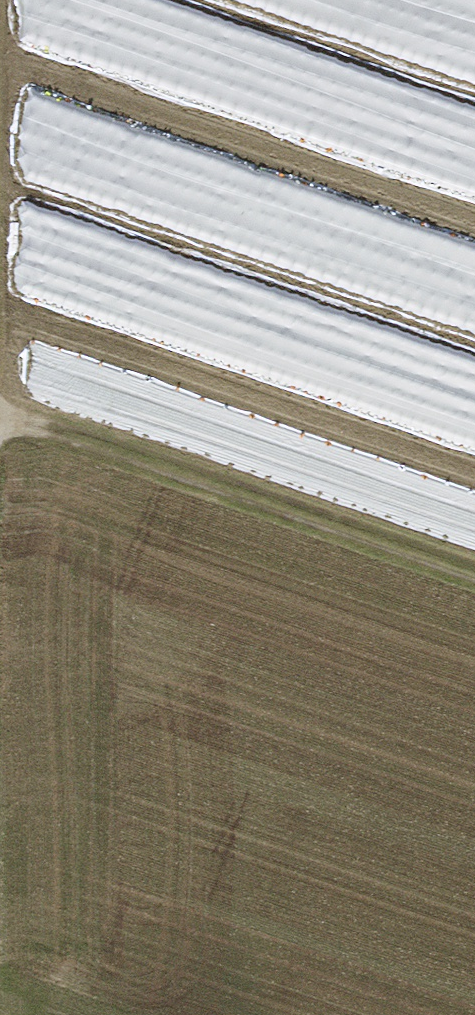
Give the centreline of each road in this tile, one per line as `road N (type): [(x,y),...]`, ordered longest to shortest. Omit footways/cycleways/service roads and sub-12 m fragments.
road 1 (track): [(0,415),(474,580)]

